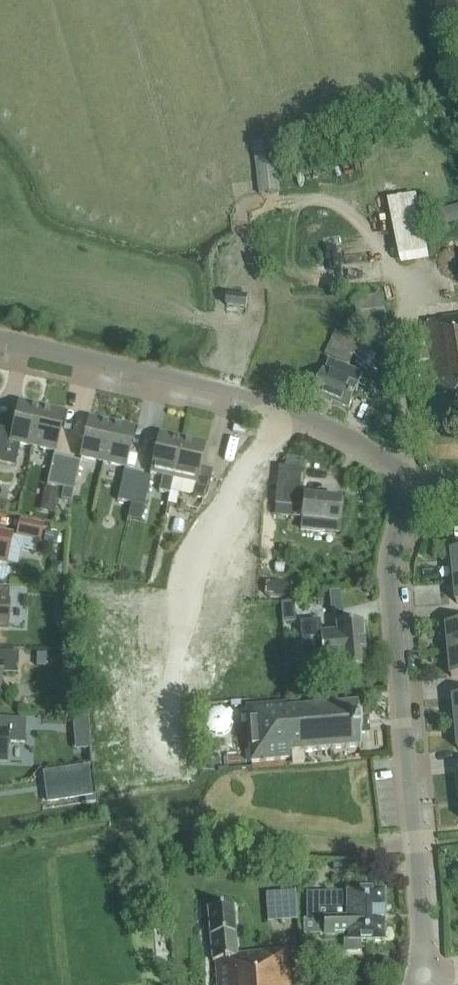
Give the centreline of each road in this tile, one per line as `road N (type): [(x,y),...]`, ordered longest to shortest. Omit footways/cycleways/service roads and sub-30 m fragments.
road 1 (tertiary): [(423,974),(392,572),(399,538),(424,499)]
road 2 (residential): [(288,407),(242,472),(191,590),(170,681),(178,750)]
road 3 (residential): [(288,407),(0,337)]
road 4 (residential): [(424,499),(390,461),(288,407)]

